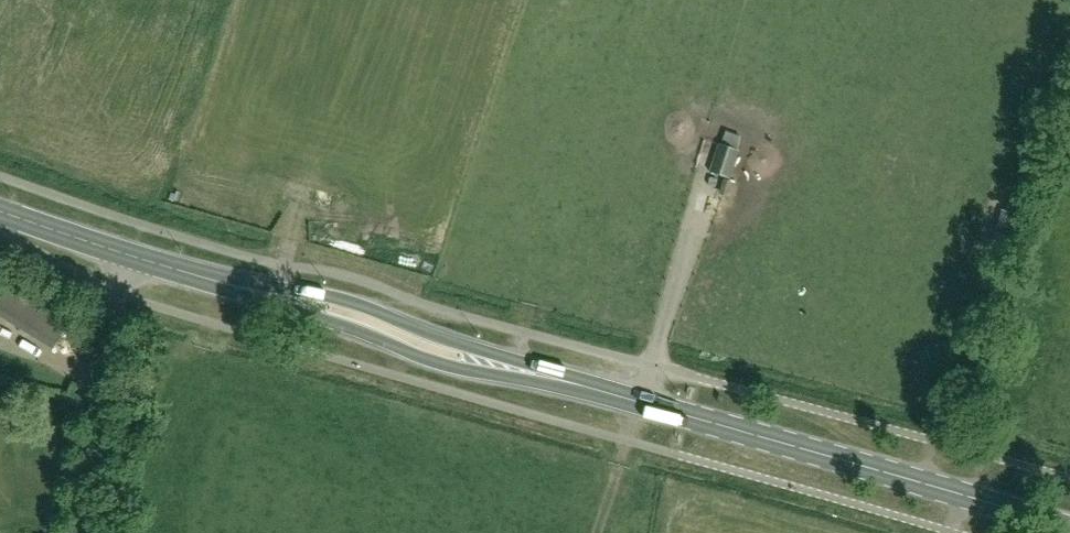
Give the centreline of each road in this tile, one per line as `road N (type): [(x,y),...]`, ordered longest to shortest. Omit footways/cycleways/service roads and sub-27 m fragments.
road 1 (primary): [(1069,529),(427,346),(347,313),(0,210)]

